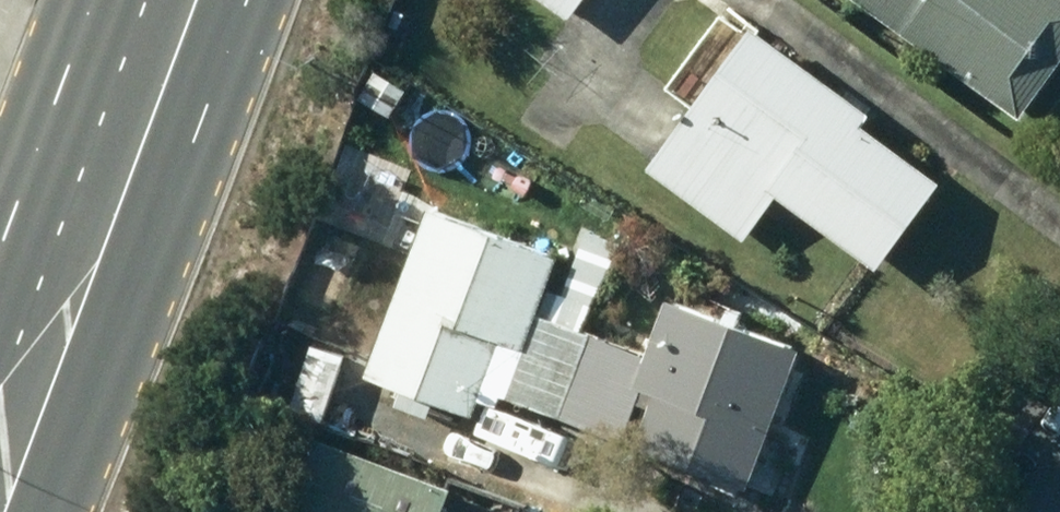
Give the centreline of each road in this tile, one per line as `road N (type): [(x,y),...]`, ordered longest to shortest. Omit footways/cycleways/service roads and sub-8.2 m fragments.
road 1 (primary): [(168,0),(0,448)]

